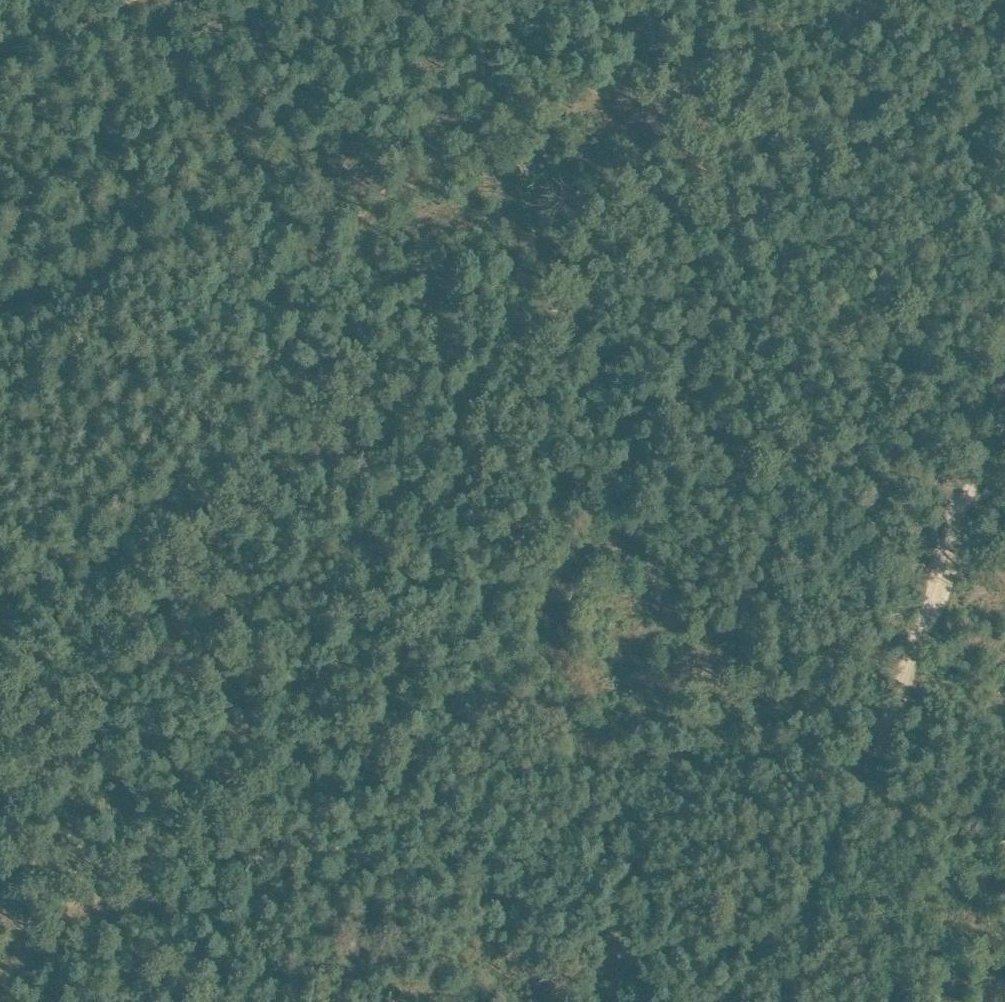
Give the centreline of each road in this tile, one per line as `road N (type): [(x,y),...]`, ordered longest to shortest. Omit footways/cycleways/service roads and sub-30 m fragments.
road 1 (track): [(791,1001),(1004,328)]

